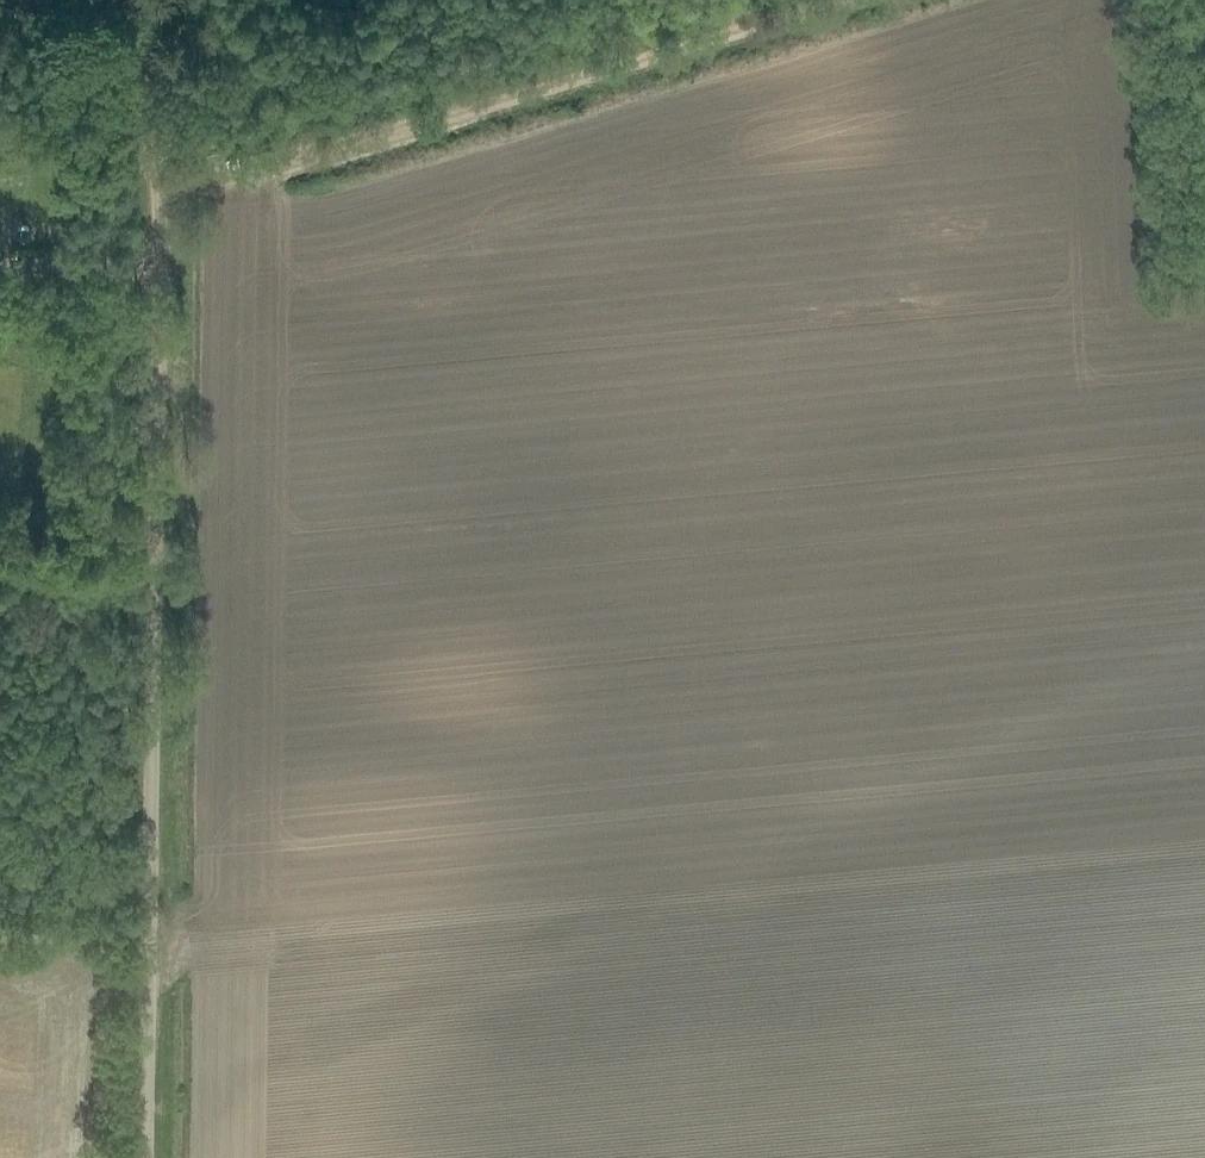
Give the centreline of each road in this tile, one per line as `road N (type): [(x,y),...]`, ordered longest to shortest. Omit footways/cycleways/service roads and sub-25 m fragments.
road 1 (unclassified): [(147,1157),(158,193),(116,0)]
road 2 (track): [(158,193),(326,156),(855,0)]

